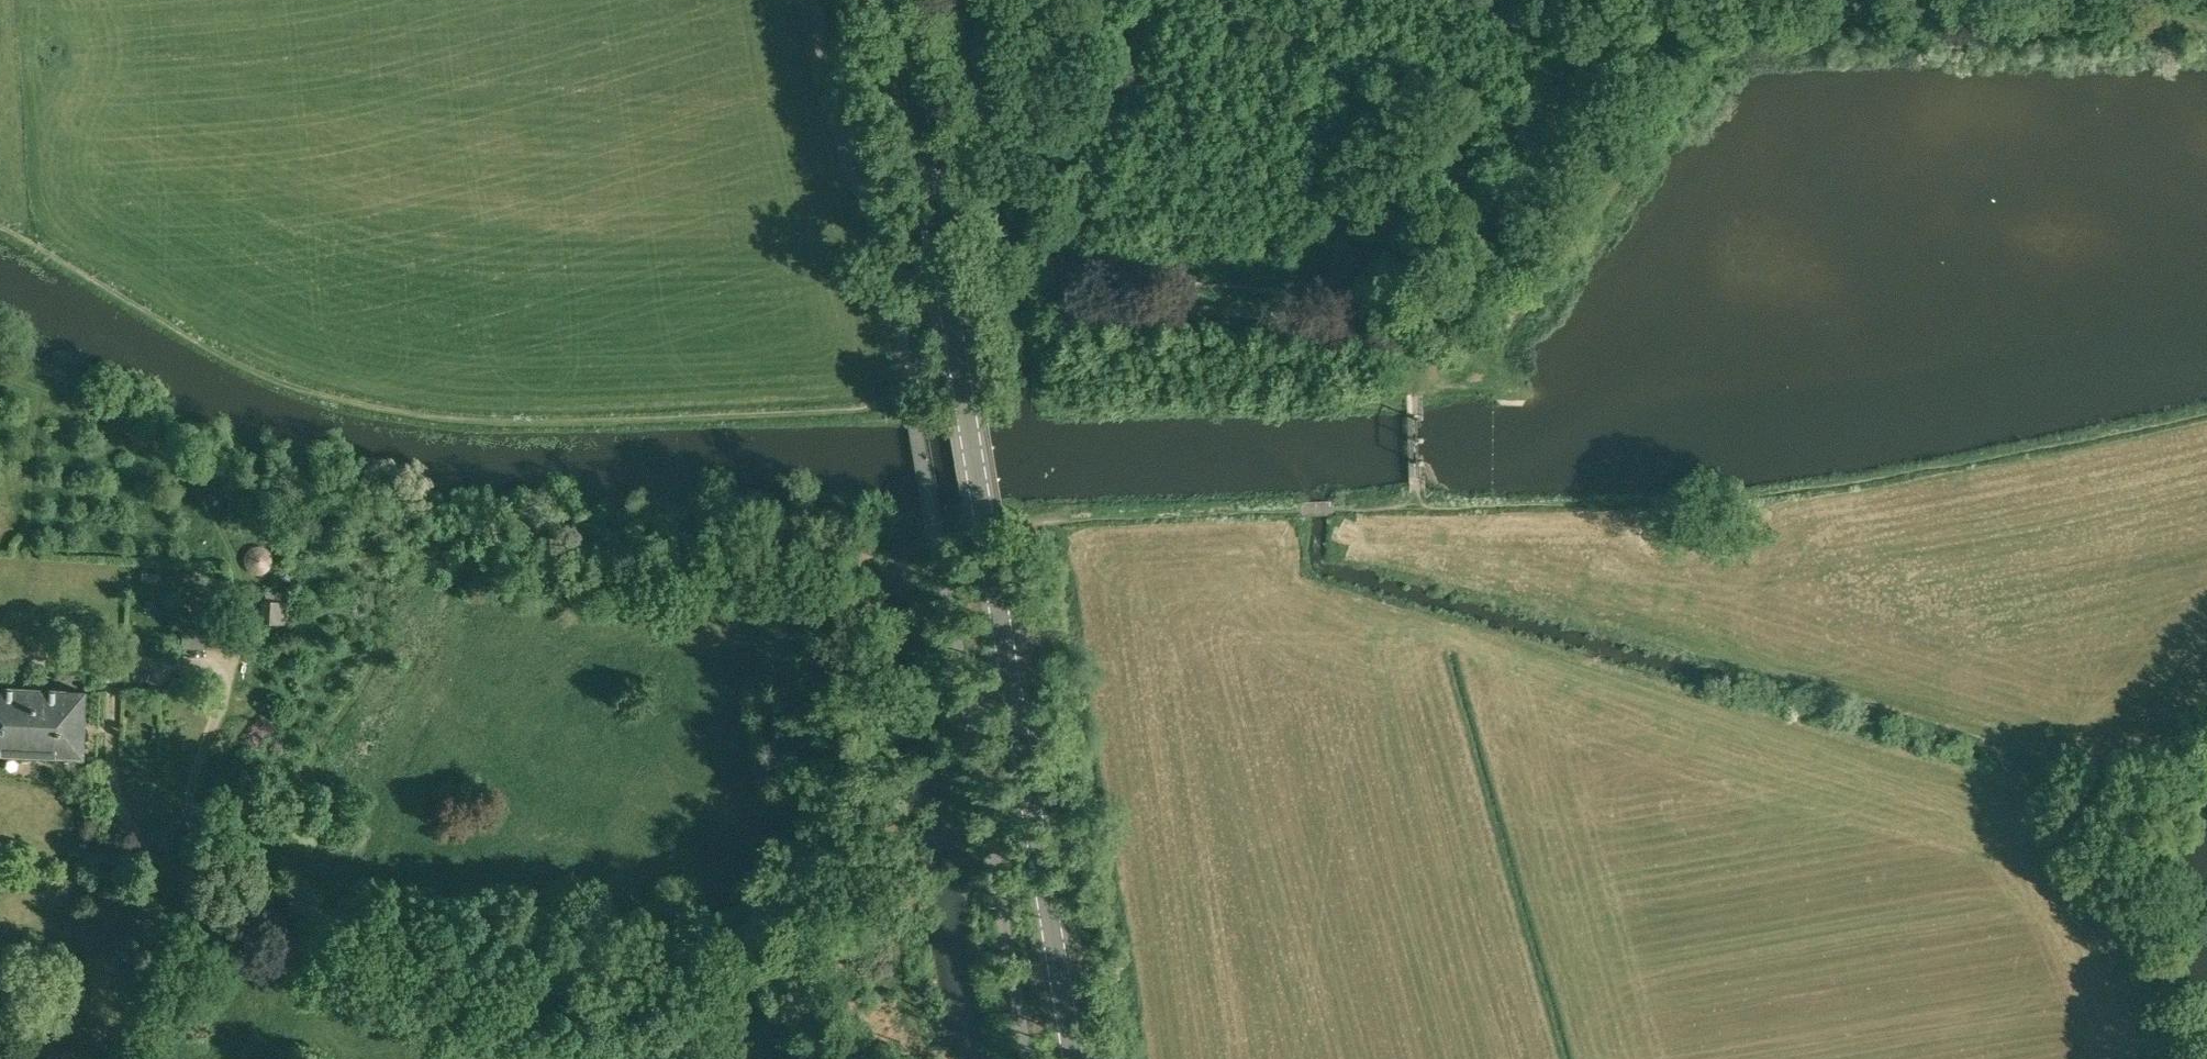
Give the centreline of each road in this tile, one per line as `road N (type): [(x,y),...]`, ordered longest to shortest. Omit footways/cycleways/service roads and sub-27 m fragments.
road 1 (tertiary): [(1074,1058),(898,0)]

